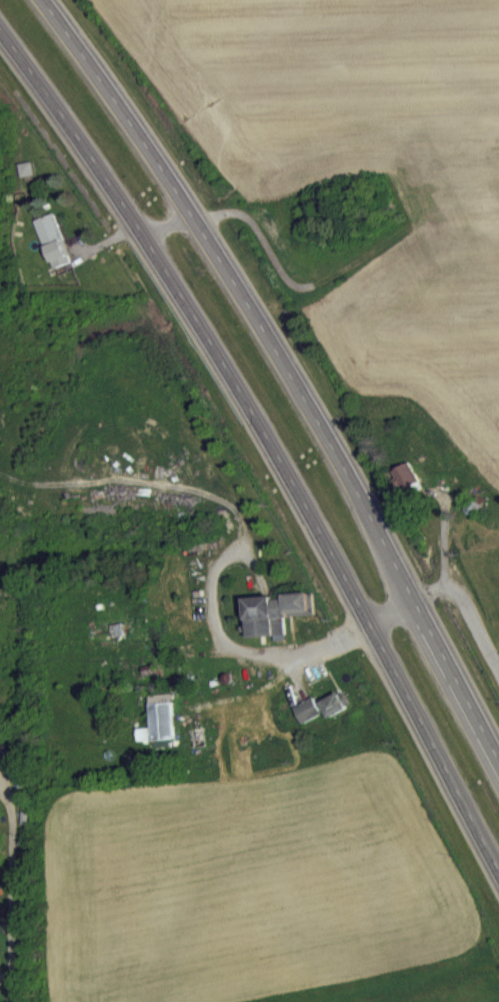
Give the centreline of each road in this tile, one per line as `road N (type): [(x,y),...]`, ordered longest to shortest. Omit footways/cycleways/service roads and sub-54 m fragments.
road 1 (primary): [(0,31),(179,284),(333,547),(498,872)]
road 2 (primary): [(498,755),(231,276),(44,0)]
road 3 (residential): [(498,669),(459,592),(442,583),(312,648),(229,645),(209,621),(204,555),(246,547)]

